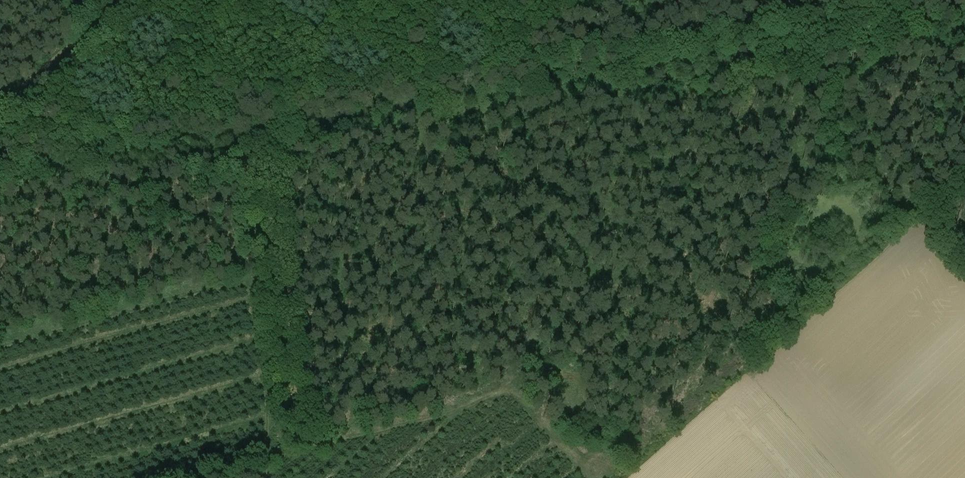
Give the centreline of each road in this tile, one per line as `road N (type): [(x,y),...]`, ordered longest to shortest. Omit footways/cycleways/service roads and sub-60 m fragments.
road 1 (unclassified): [(135,0),(0,110)]

